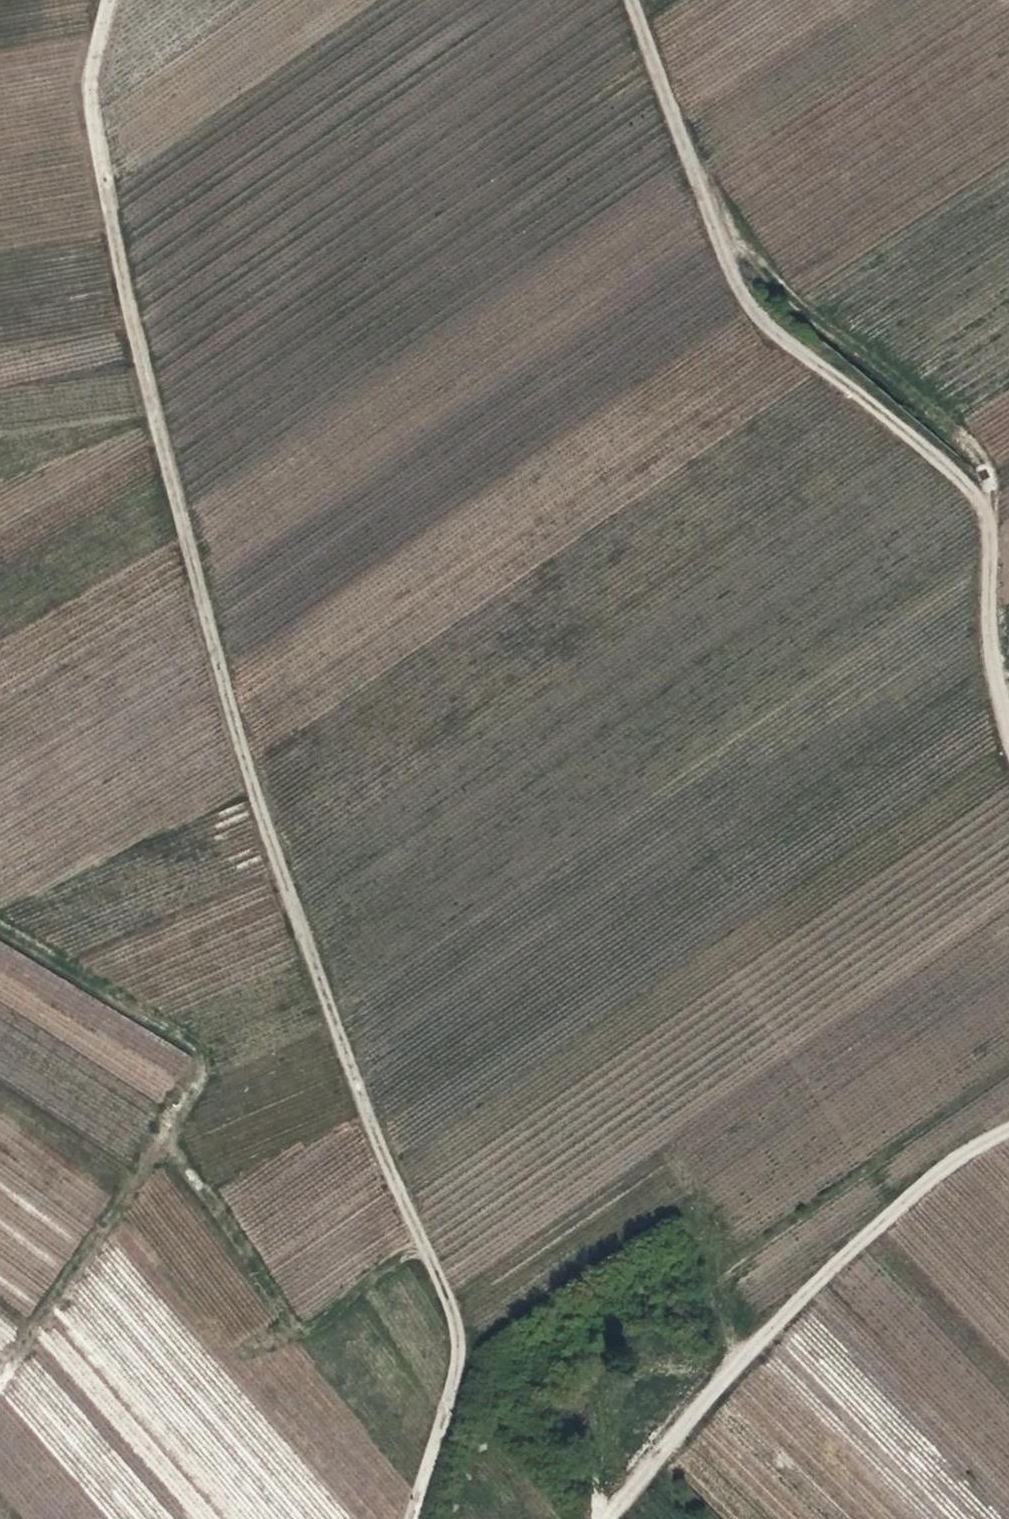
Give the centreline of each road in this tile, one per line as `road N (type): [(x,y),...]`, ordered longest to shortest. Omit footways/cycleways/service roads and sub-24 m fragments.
road 1 (track): [(115,0),(90,98),(134,330),(258,817),(457,1326),(449,1402),(410,1518)]
road 2 (track): [(1008,723),(997,692),(983,521),(949,469),(752,315),(624,0)]
road 3 (track): [(613,1518),(819,1284),(943,1168),(1008,1128)]

